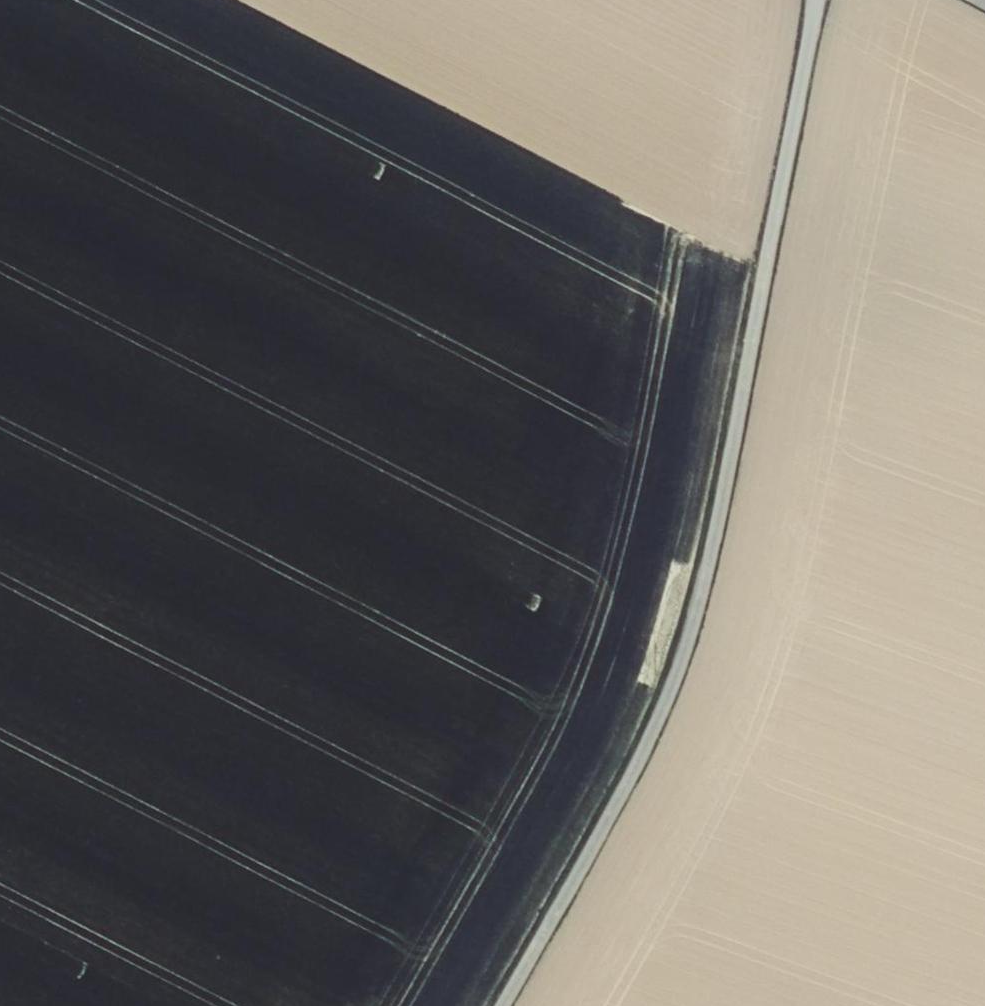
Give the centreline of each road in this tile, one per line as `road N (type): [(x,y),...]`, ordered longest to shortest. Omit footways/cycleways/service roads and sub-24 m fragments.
road 1 (residential): [(818,0),(716,525),(684,652),(642,754),(500,1005)]

